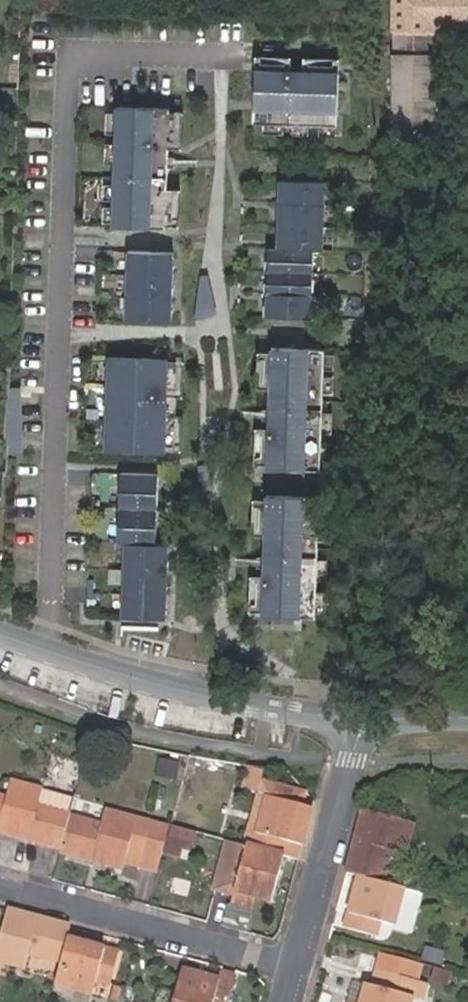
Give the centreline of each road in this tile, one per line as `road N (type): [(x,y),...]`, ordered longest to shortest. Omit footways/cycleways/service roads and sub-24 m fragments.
road 1 (tertiary): [(0,634),(242,705),(359,718)]
road 2 (residential): [(299,967),(0,882)]
road 3 (residential): [(299,967),(359,718)]

